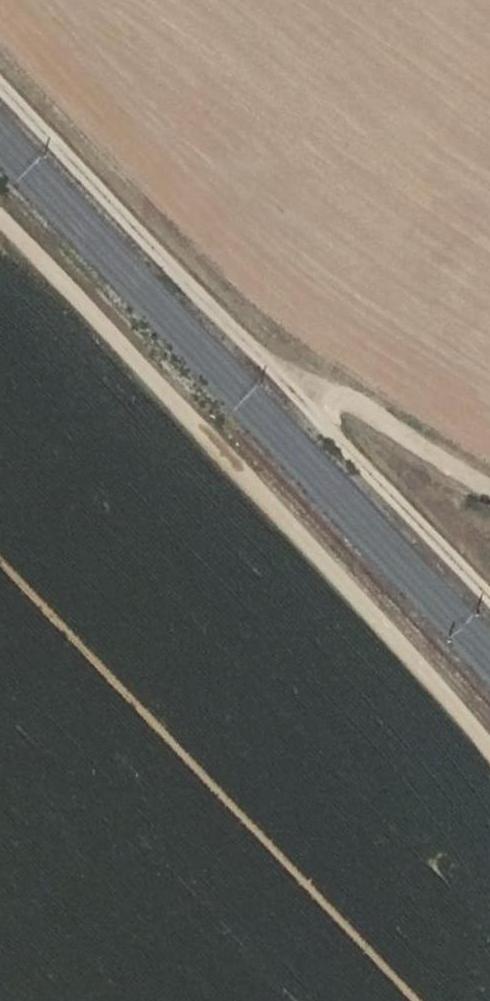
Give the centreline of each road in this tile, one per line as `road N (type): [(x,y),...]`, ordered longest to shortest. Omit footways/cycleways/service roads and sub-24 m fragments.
road 1 (track): [(489,755),(215,442),(0,227)]
road 2 (track): [(489,490),(341,397),(282,383),(0,88)]
road 3 (track): [(282,383),(489,604)]

